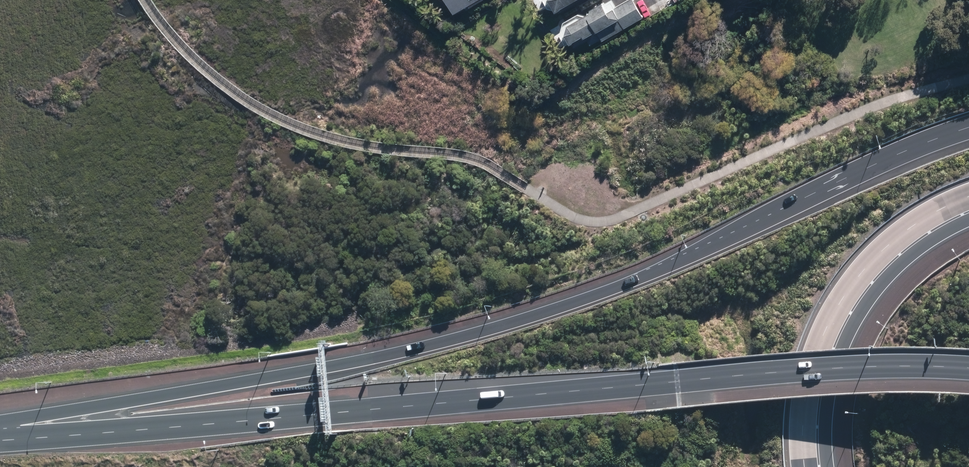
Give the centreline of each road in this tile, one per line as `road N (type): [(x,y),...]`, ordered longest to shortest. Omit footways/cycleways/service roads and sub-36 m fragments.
road 1 (motorway): [(0,425),(447,342),(700,253),(873,165),(968,128)]
road 2 (motorway): [(0,439),(868,362),(968,362)]
road 3 (motorway): [(968,205),(885,257),(833,329),(814,402),(815,466)]

